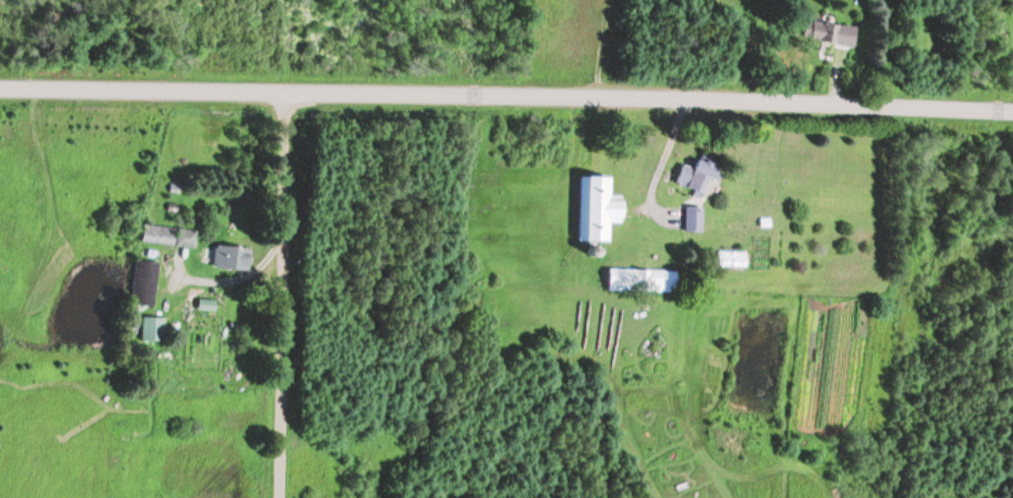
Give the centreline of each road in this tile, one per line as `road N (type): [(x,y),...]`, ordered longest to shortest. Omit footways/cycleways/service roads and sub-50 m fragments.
road 1 (residential): [(1012,111),(656,97),(0,91)]
road 2 (residential): [(284,95),(285,497)]

